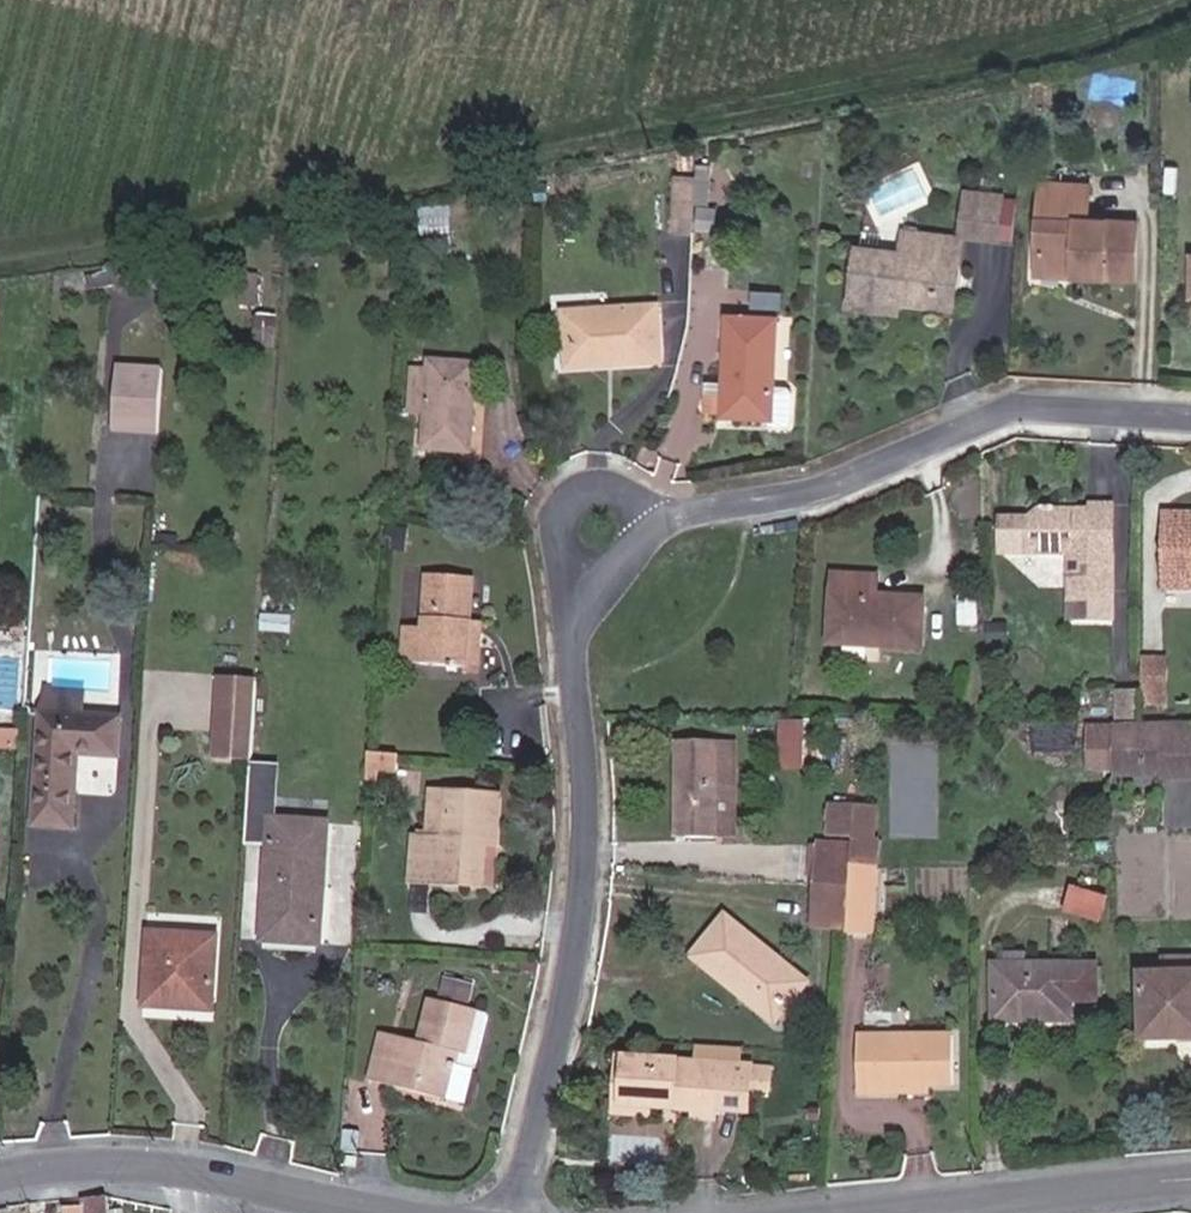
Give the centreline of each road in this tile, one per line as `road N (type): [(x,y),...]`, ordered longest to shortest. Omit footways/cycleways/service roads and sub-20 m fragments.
road 1 (residential): [(518,1212),(564,1020),(590,856),(585,601)]
road 2 (residential): [(661,503),(788,498),(1025,408),(1190,417)]
road 3 (tertiary): [(0,1180),(163,1165),(359,1212)]
road 4 (tertiary): [(851,1212),(1190,1182)]
road 5 (residential): [(661,503),(612,465),(560,494),(558,534),(585,601)]
road 6 (residential): [(585,601),(628,562),(661,503)]

